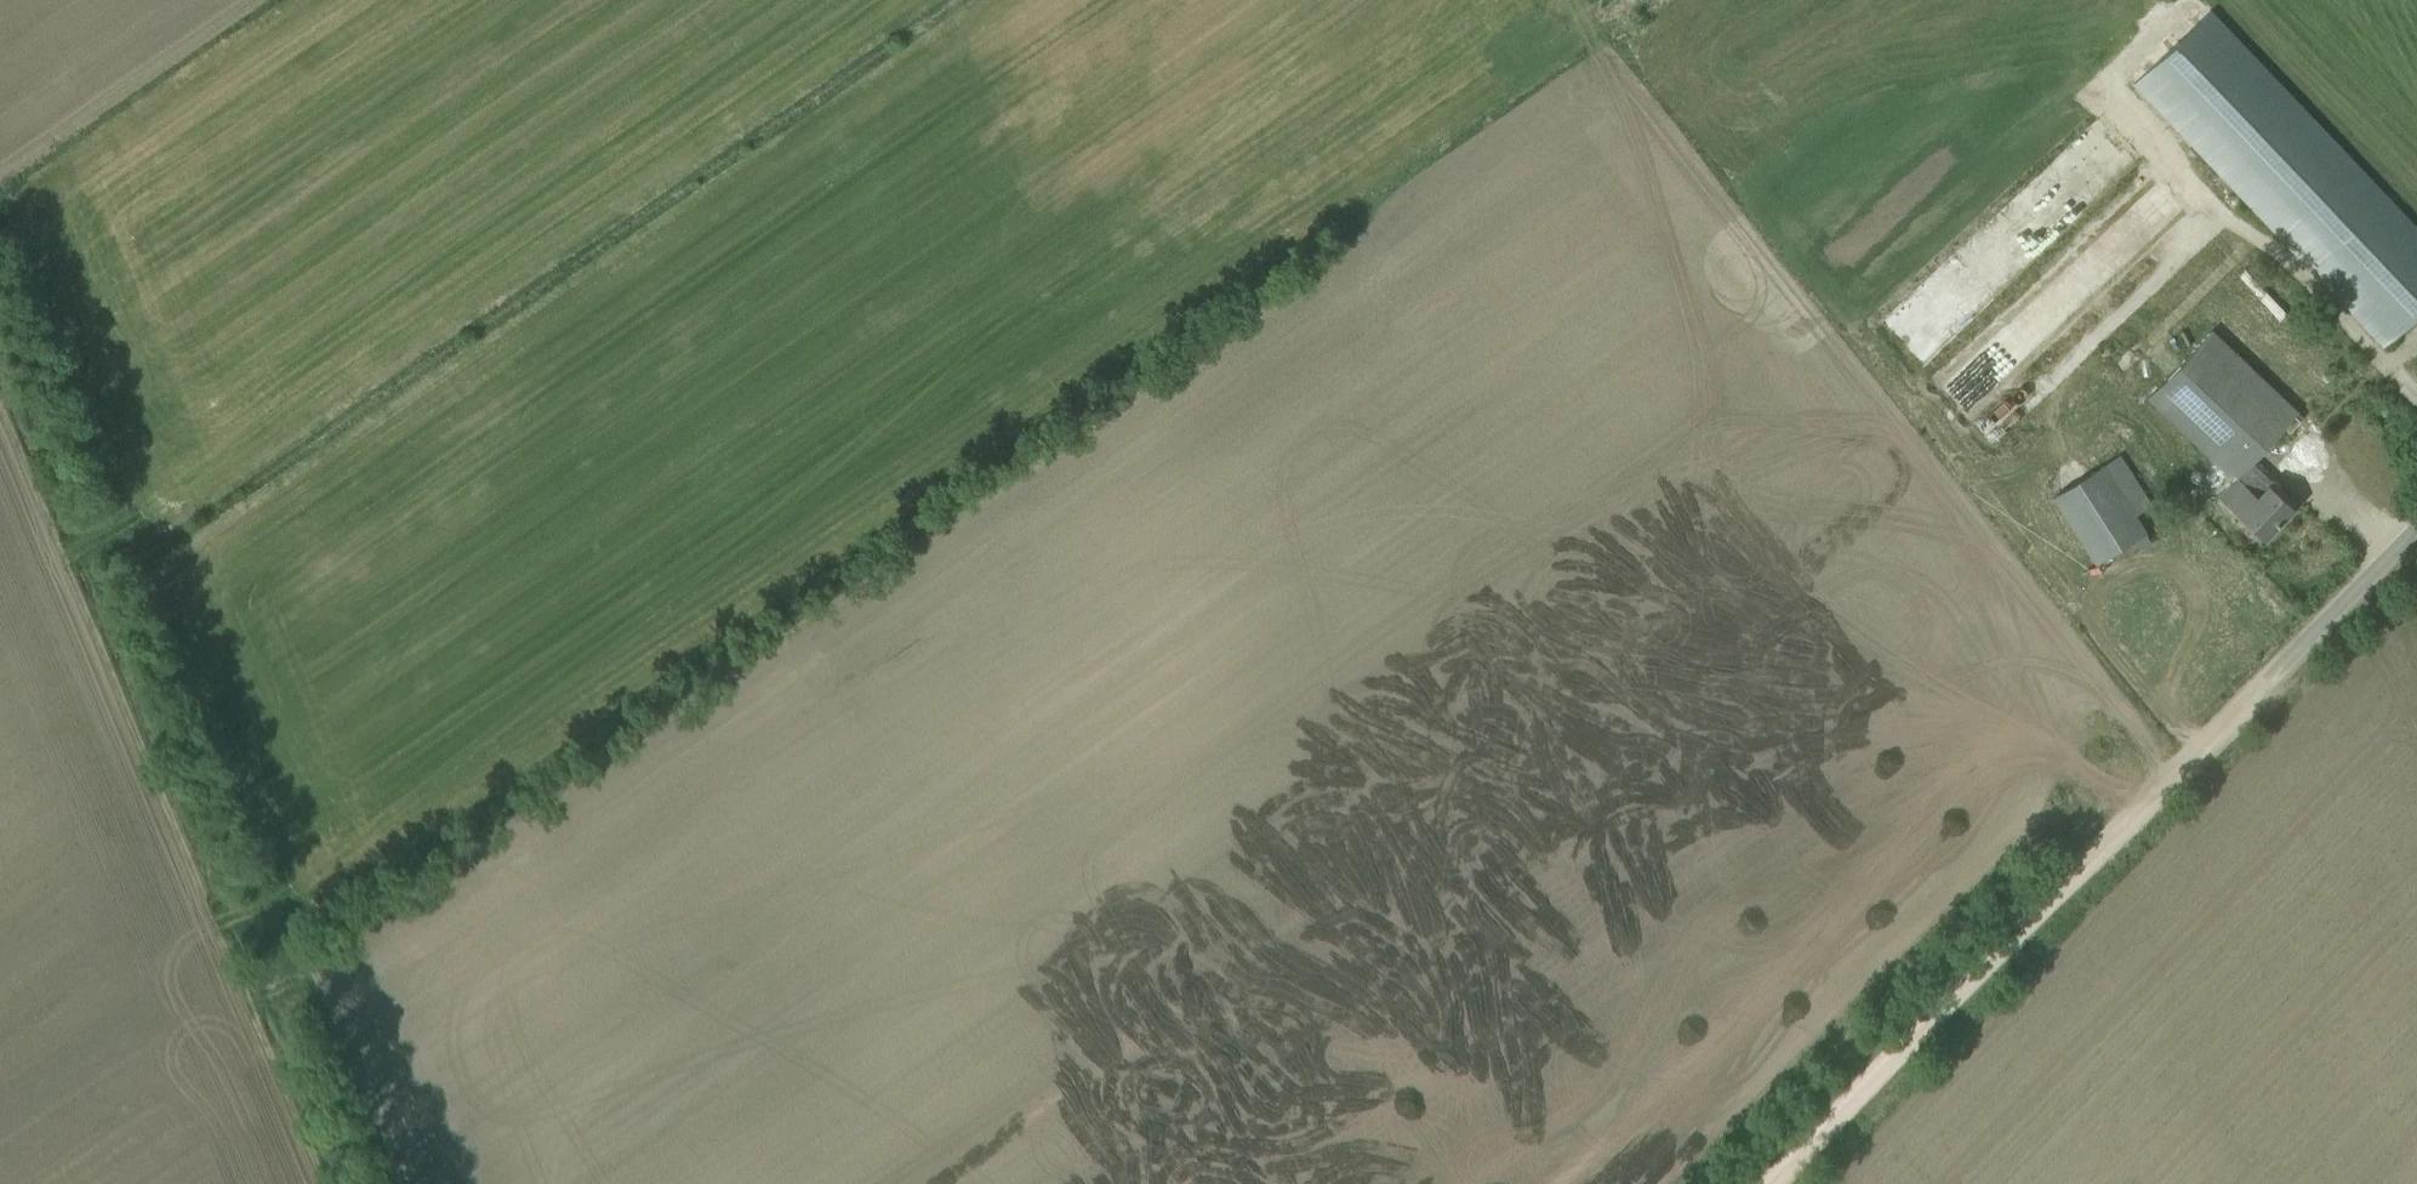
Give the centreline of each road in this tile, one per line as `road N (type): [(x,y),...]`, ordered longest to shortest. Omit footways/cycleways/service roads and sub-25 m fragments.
road 1 (track): [(1764,1183),(2276,673)]
road 2 (unclassified): [(2276,673),(2416,533)]

